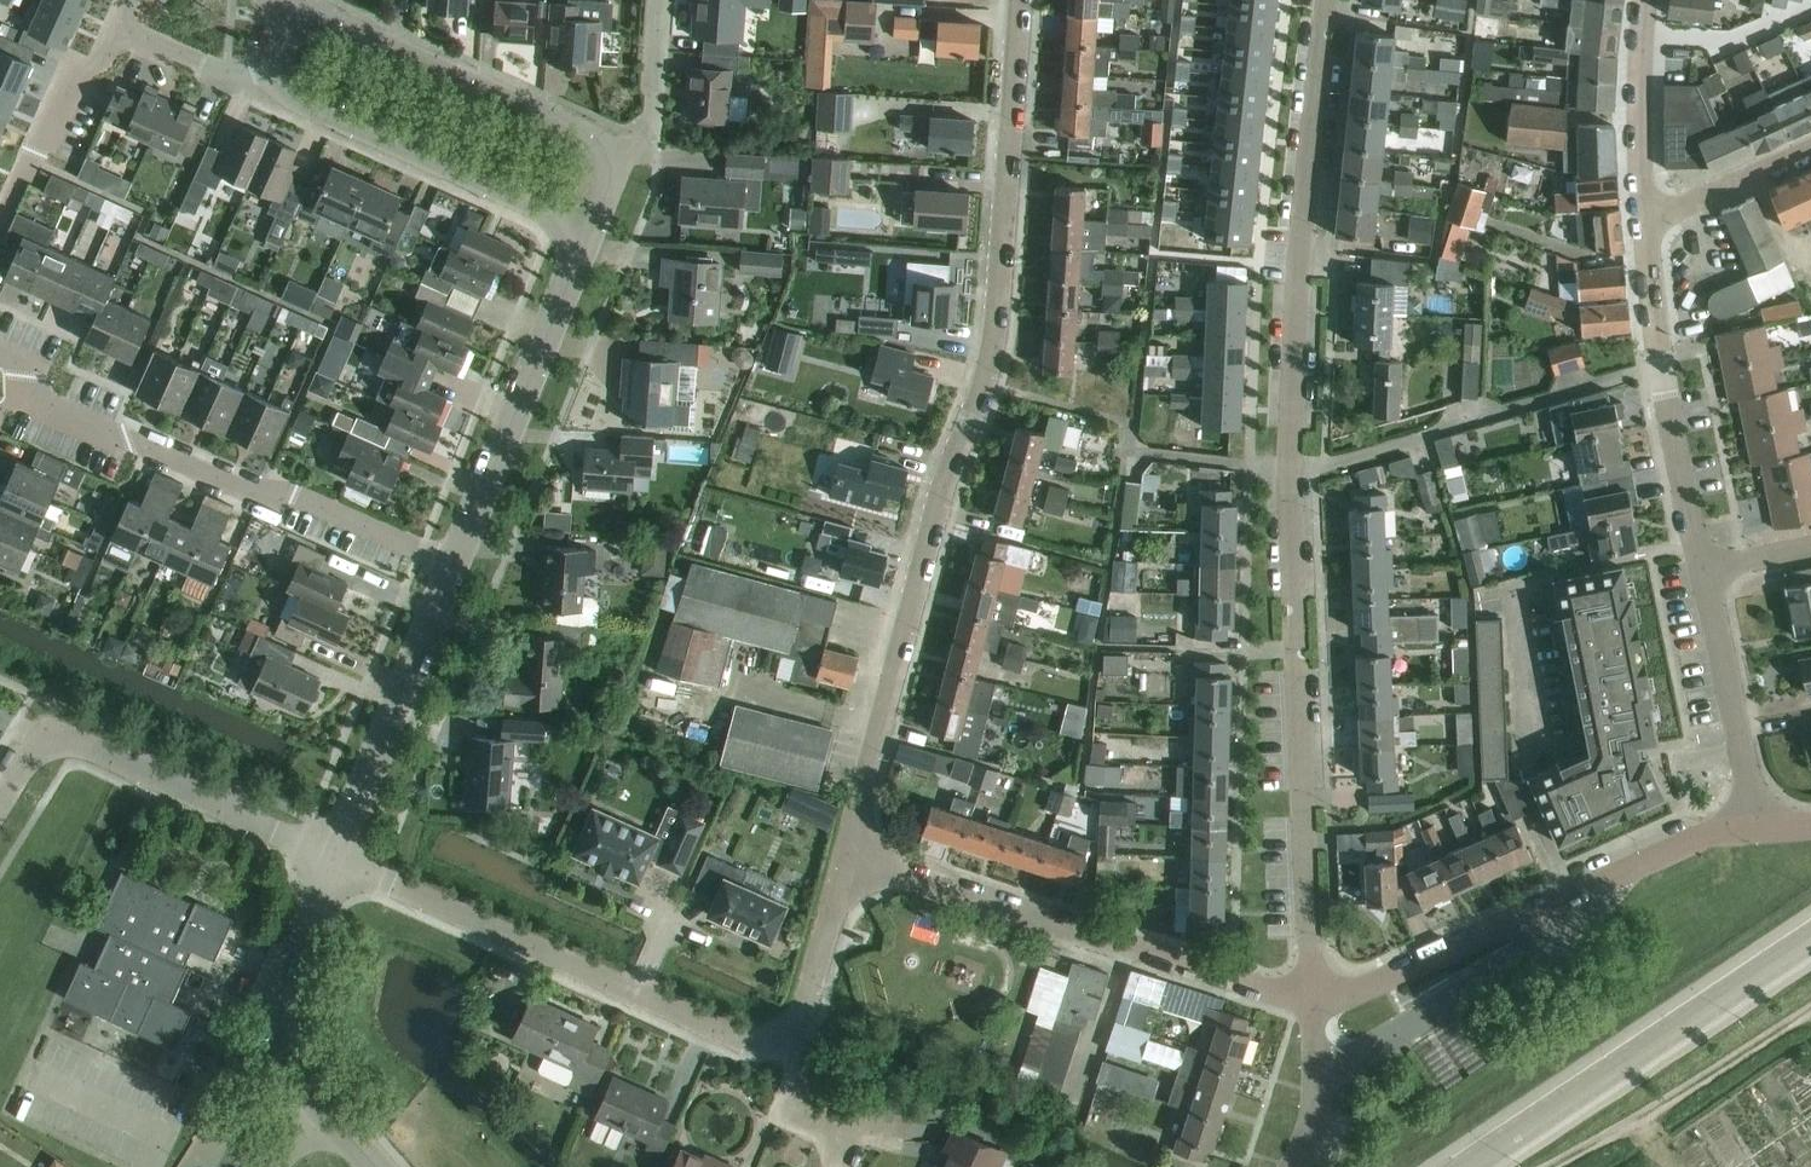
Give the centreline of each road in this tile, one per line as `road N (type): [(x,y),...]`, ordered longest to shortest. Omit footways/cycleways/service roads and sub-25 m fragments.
road 1 (residential): [(1315,995),(1288,473),(1300,244),(1327,0)]
road 2 (residential): [(849,860),(933,518),(993,340),(1019,0)]
road 3 (residential): [(792,1040),(746,1044),(335,861)]
road 4 (residential): [(454,563),(295,495),(249,497),(0,387)]
road 5 (residential): [(1315,995),(1247,984),(849,860)]
road 6 (residential): [(1315,995),(1357,992),(1711,834),(1756,825)]
road 7 (secondary): [(1462,1166),(1810,937)]
road 8 (residential): [(335,861),(78,741),(55,741),(21,757),(0,793)]
road 9 (unclassified): [(606,153),(588,132),(309,7),(270,3)]
road 10 (unclassified): [(266,68),(280,91),(590,231)]
road 11 (unclassified): [(454,563),(590,231)]
road 12 (residential): [(1705,568),(1661,364),(1646,221)]
road 13 (unclassified): [(335,861),(454,563)]
road 14 (track): [(1548,1166),(1810,1010)]
road 15 (unclassified): [(325,1108),(289,1045),(282,1016),(288,978),(335,861)]
road 16 (residential): [(1756,825),(1705,568)]
road 17 (residential): [(0,223),(66,79),(96,74),(116,33)]
road 18 (residential): [(1646,221),(1644,0)]
road 19 (residential): [(792,1040),(809,1005),(849,860)]
road 20 (residential): [(1646,221),(1810,148)]
road 21 (residential): [(606,153),(651,126),(660,0)]
road 22 (residential): [(1295,1166),(1318,1096),(1315,995)]
road 23 (residential): [(266,68),(221,75),(116,33)]
road 24 (residential): [(892,1136),(807,1101),(792,1040)]

